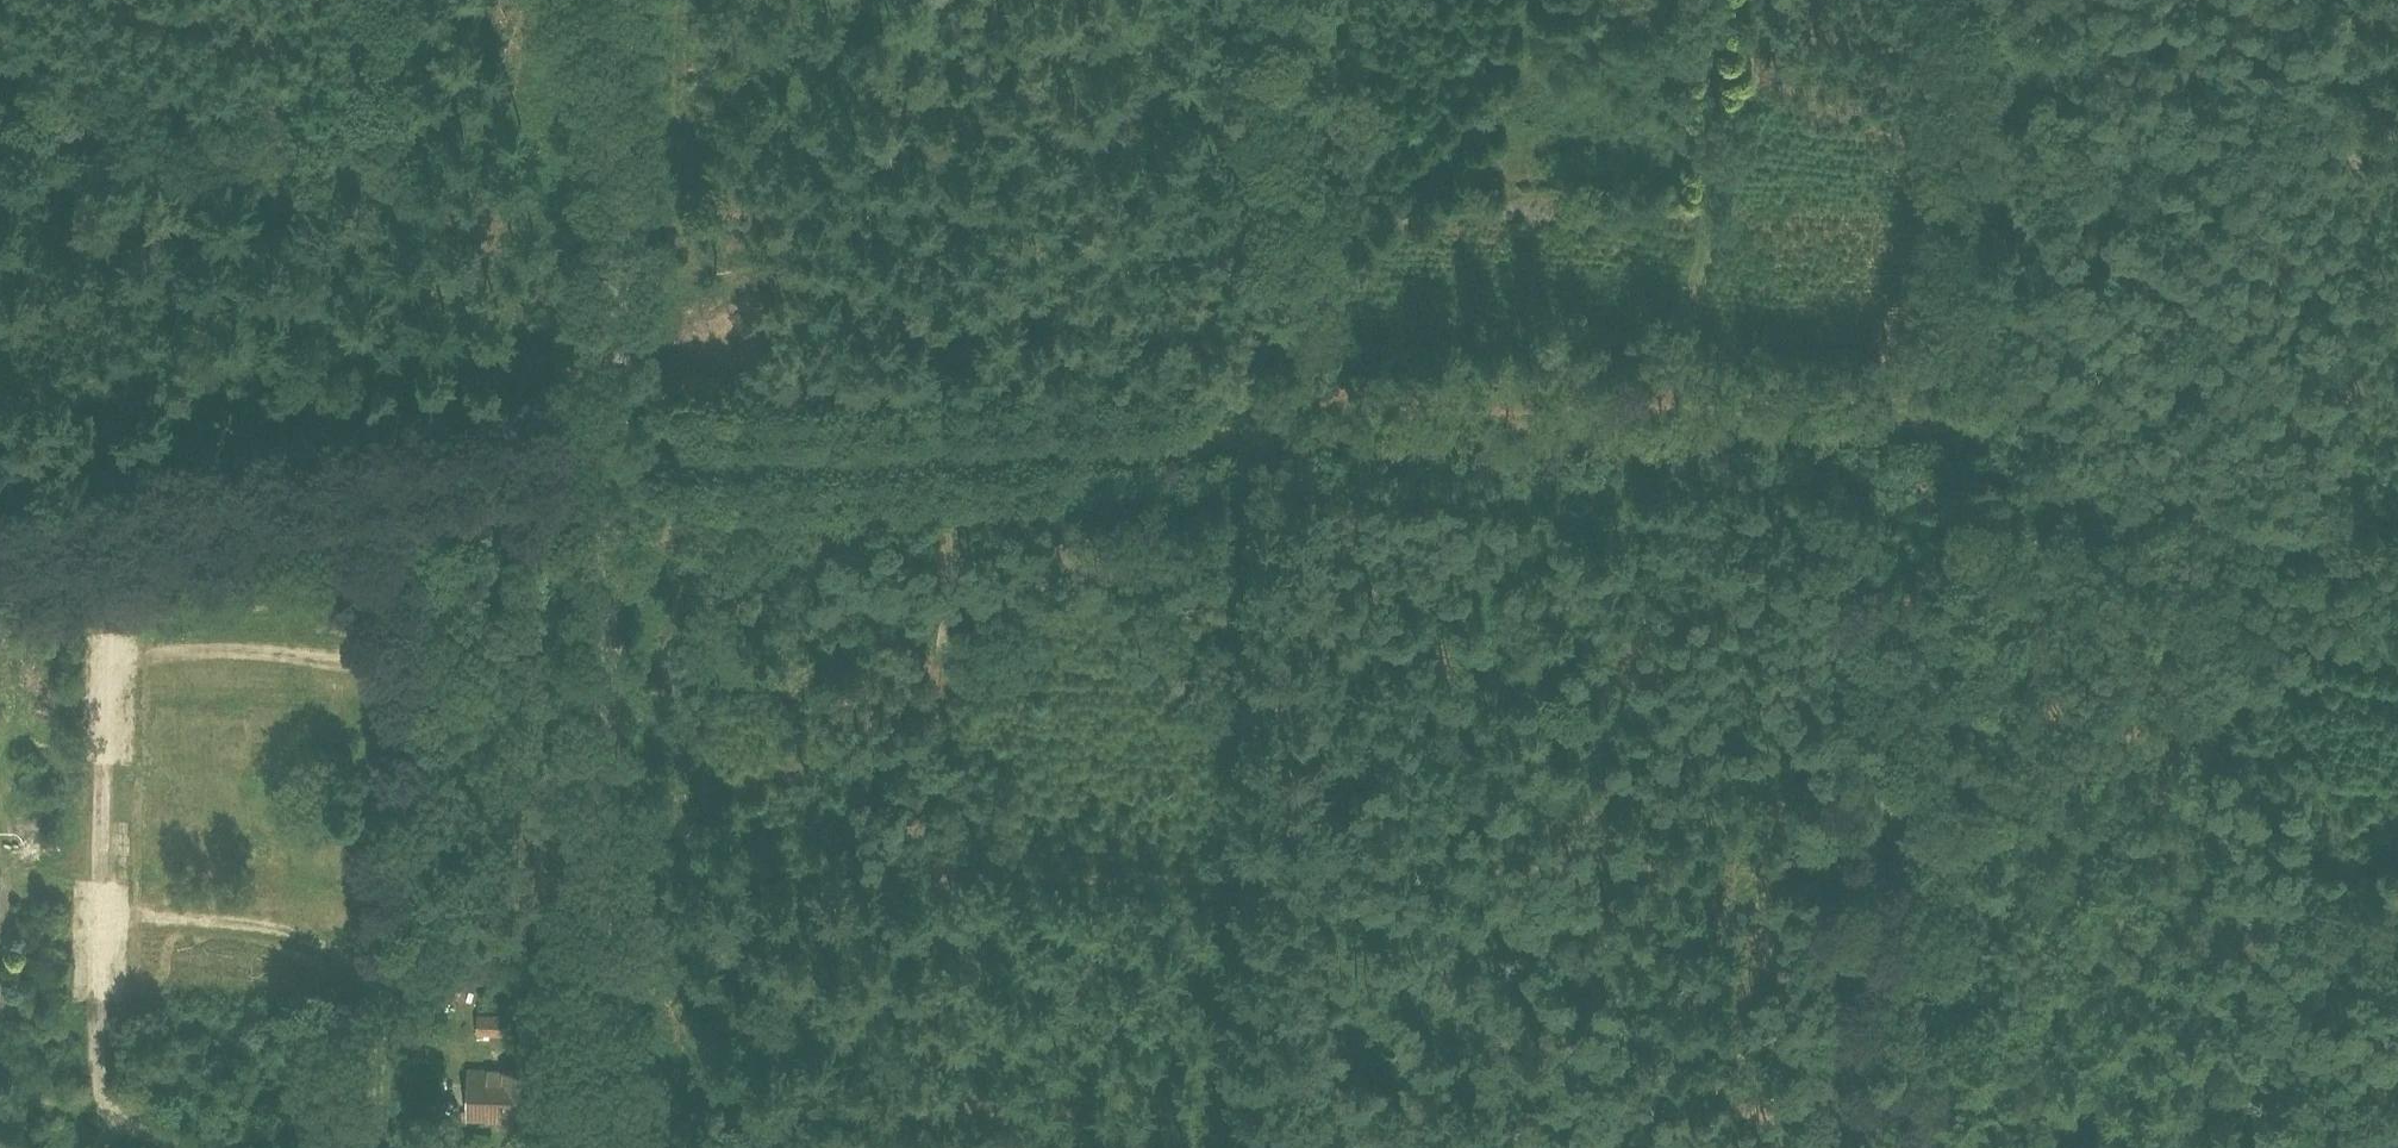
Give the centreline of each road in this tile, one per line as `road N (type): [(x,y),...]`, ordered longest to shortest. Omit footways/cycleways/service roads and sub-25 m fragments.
road 1 (track): [(1295,414),(796,425),(503,449),(0,518)]
road 2 (track): [(1300,0),(1280,1147)]
road 3 (track): [(942,1147),(961,0)]
road 4 (tertiary): [(609,1147),(628,0)]
road 5 (track): [(1295,414),(1812,420),(1903,429),(2397,592)]
road 6 (track): [(2233,536),(2222,1147)]
road 7 (track): [(98,504),(89,1103)]
road 8 (track): [(92,905),(337,946),(372,970),(380,1147)]
road 9 (track): [(0,91),(326,227),(400,244)]
road 10 (track): [(1699,0),(1689,282),(1667,419)]
road 11 (track): [(2229,774),(2375,940),(2397,952)]
road 12 (track): [(400,244),(397,192),(415,0)]

